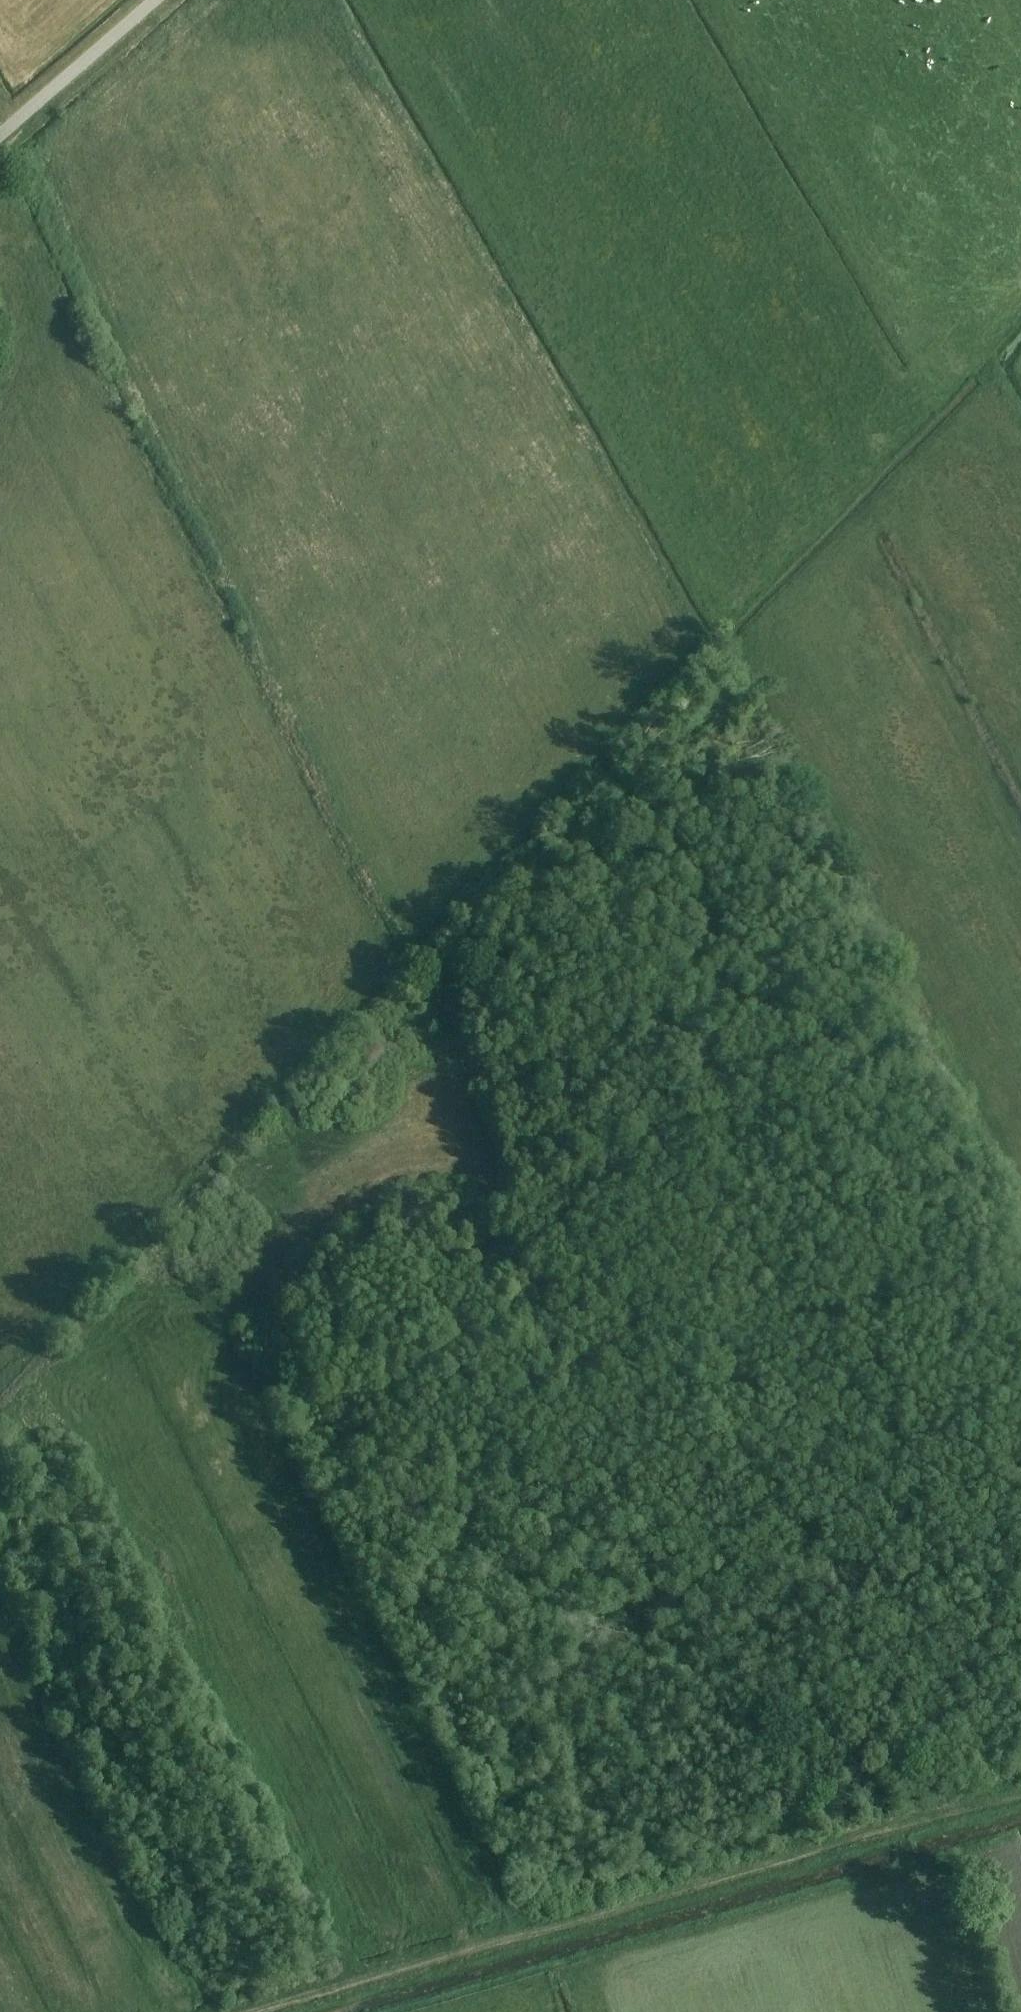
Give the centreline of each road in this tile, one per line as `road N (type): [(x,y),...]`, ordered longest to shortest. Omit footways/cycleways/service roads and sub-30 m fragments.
road 1 (track): [(1020,1805),(268,2011)]
road 2 (unclassified): [(0,137),(156,0)]

